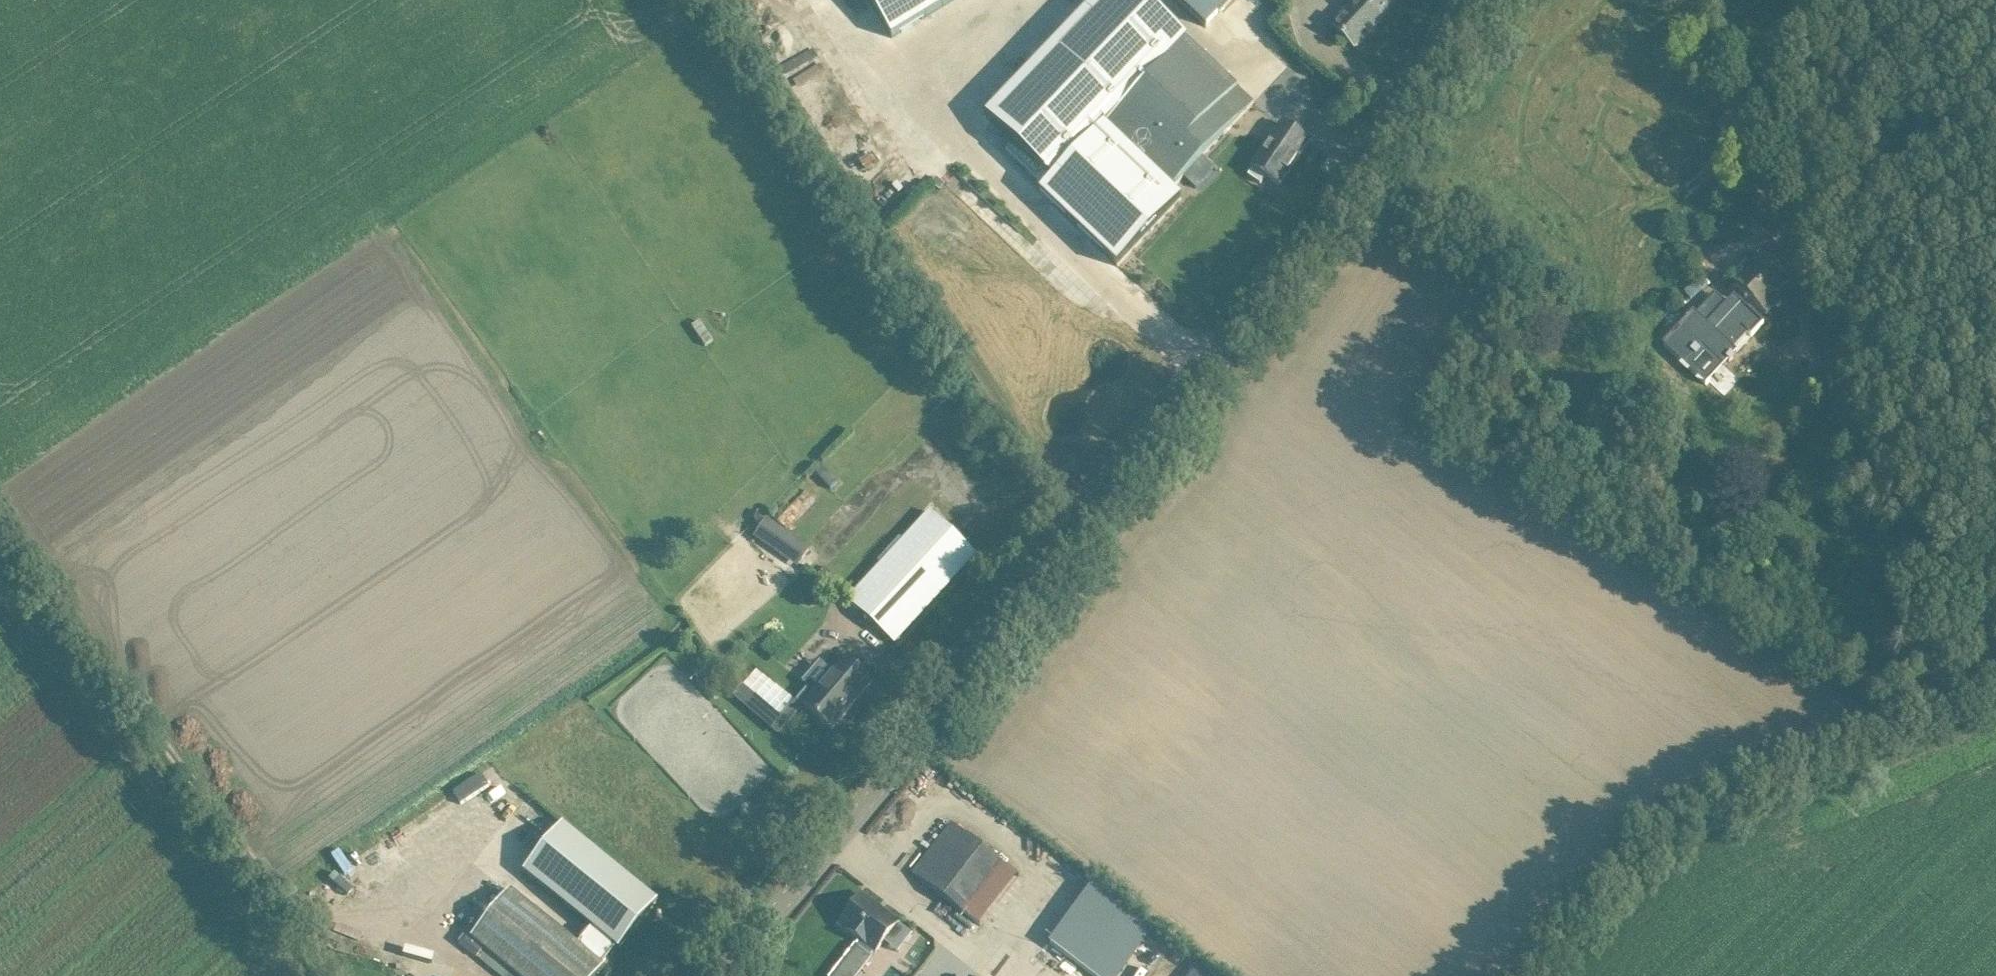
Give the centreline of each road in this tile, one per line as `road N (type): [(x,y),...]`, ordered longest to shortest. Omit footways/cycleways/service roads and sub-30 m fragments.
road 1 (unclassified): [(729,975),(1229,348),(1419,78),(1462,0)]

